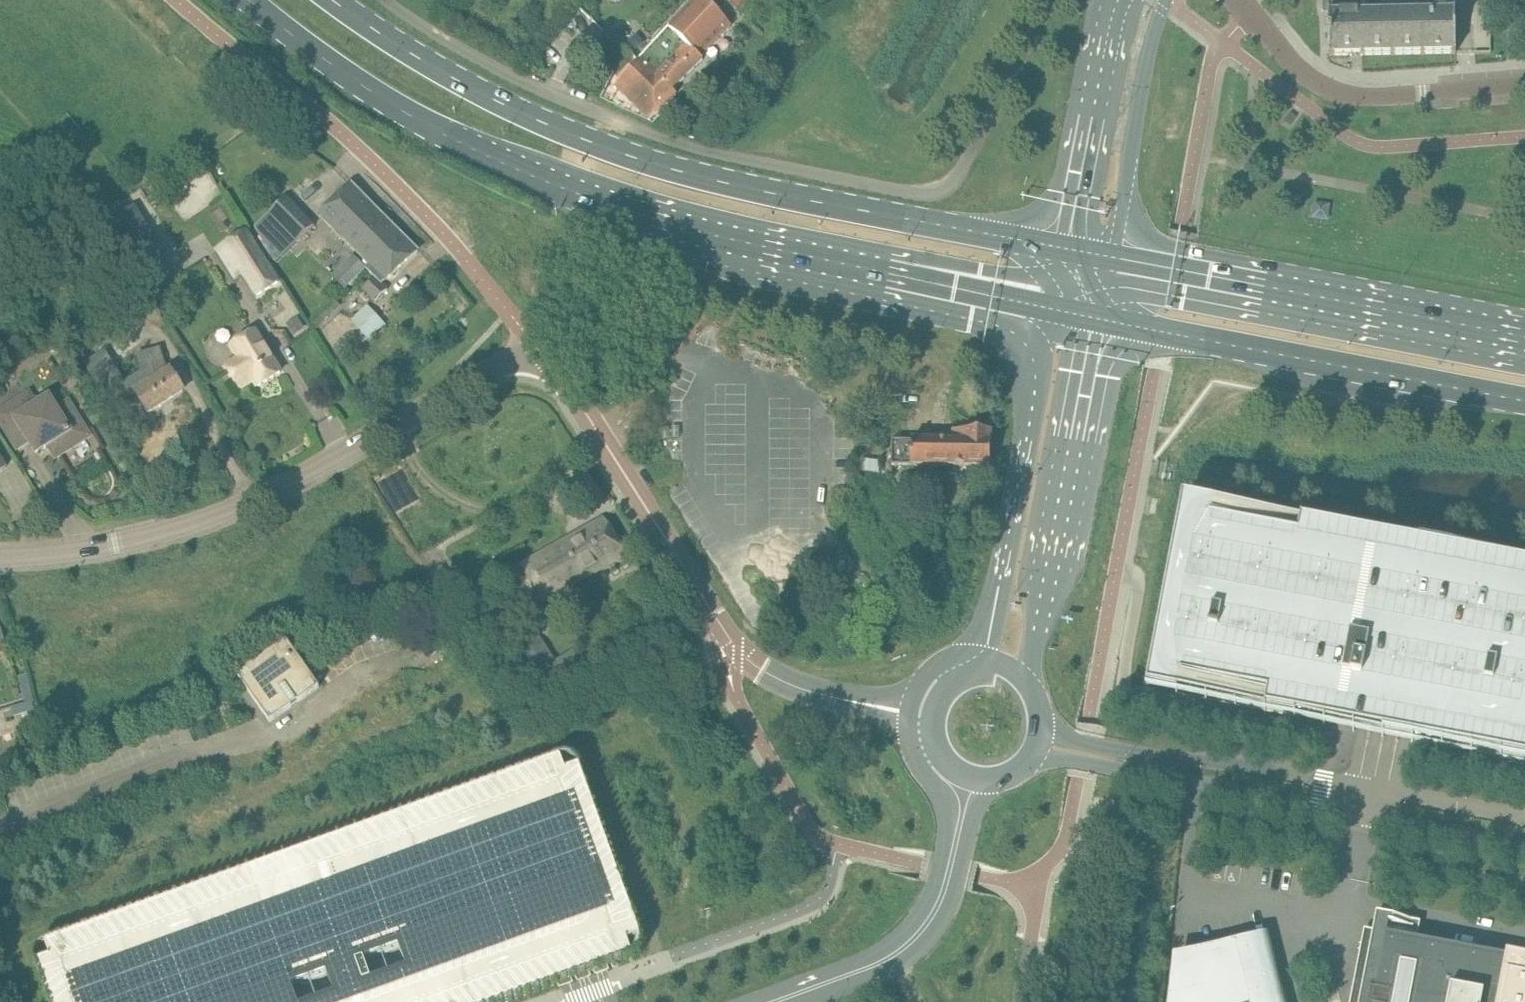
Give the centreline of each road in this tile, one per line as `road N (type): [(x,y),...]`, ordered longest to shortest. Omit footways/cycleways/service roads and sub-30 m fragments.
road 1 (primary): [(252,0),(403,111),(547,181),(763,248),(1052,307)]
road 2 (unclassified): [(1051,0),(965,167),(933,197),(672,137),(569,103),(424,26),(392,0)]
road 3 (primary): [(1065,248),(776,193),(626,153),(480,90),(335,0)]
road 4 (tertiary): [(0,556),(116,542),(268,497),(537,345)]
road 5 (tertiary): [(918,714),(804,689),(738,649),(537,345)]
road 6 (unclassified): [(537,345),(385,172),(177,0)]
road 7 (primary): [(1098,316),(1524,399)]
road 8 (primary): [(1524,336),(1111,255)]
road 9 (tertiary): [(1026,681),(1098,316)]
road 10 (tertiary): [(1052,307),(987,635),(973,661)]
road 11 (unclassified): [(1524,84),(1366,96),(1325,85),(1295,64),(1242,0)]
road 12 (unclassified): [(967,785),(948,876),(914,939),(883,963),(774,1001)]
road 13 (tertiary): [(1111,255),(1163,0)]
road 14 (tertiary): [(1117,0),(1065,248)]
road 15 (tertiary): [(967,785),(1006,781),(1034,755),(1043,720),(1026,681)]

